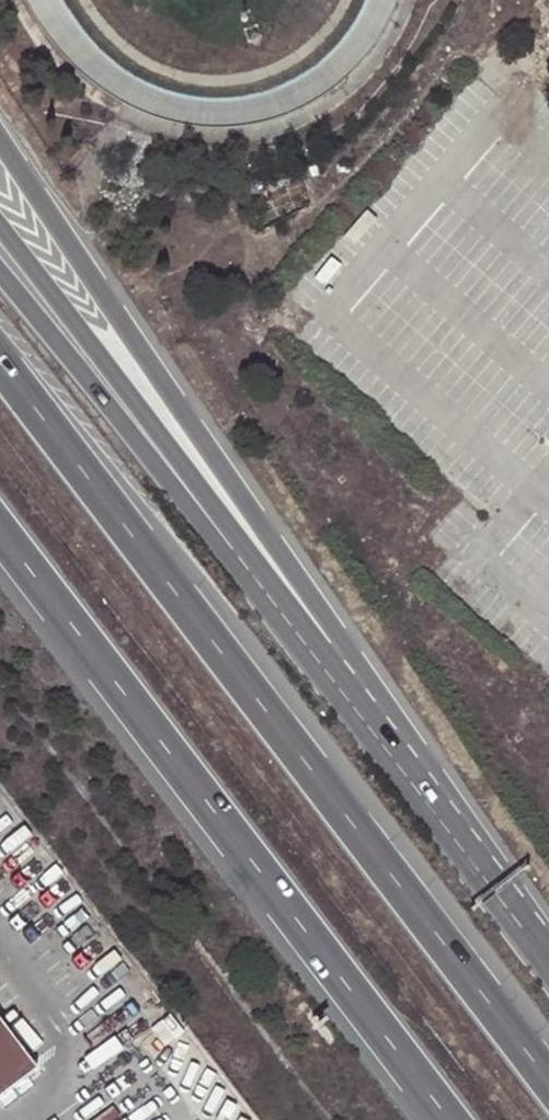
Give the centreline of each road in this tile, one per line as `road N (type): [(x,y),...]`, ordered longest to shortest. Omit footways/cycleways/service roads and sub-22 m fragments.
road 1 (unclassified): [(522,923),(0,139)]
road 2 (motorway): [(548,1074),(0,357)]
road 3 (motorway): [(0,537),(445,1119)]
road 4 (primary): [(522,923),(232,549)]
road 5 (primary): [(232,549),(0,228)]
road 6 (motorway): [(232,549),(0,273)]

